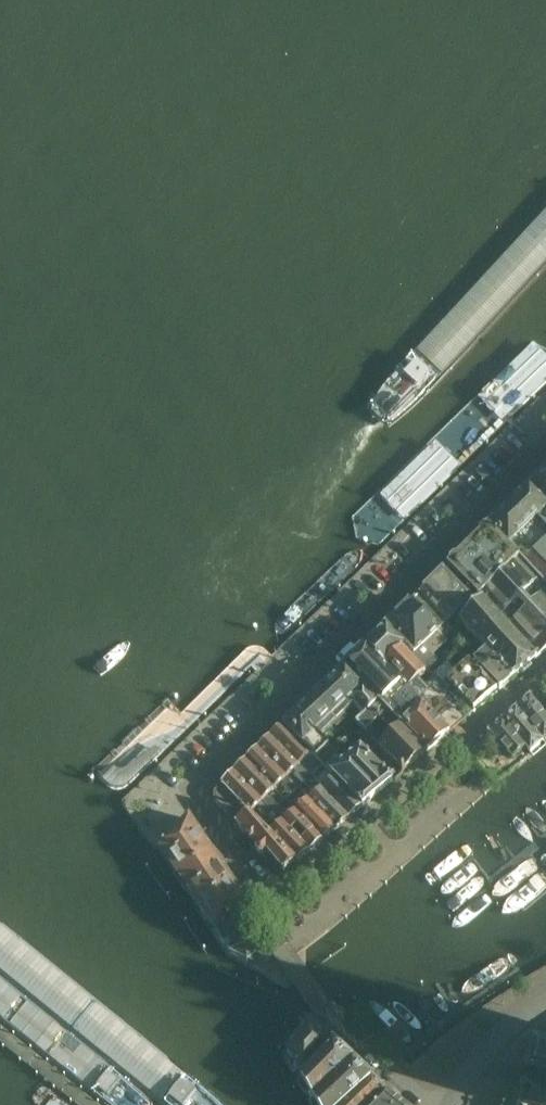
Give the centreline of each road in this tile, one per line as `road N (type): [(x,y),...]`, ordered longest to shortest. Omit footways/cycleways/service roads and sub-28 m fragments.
road 1 (residential): [(545,673),(268,905),(188,795),(545,445)]
road 2 (tertiary): [(443,1104),(484,1048),(545,1001)]
road 3 (residential): [(431,1104),(325,1007)]

